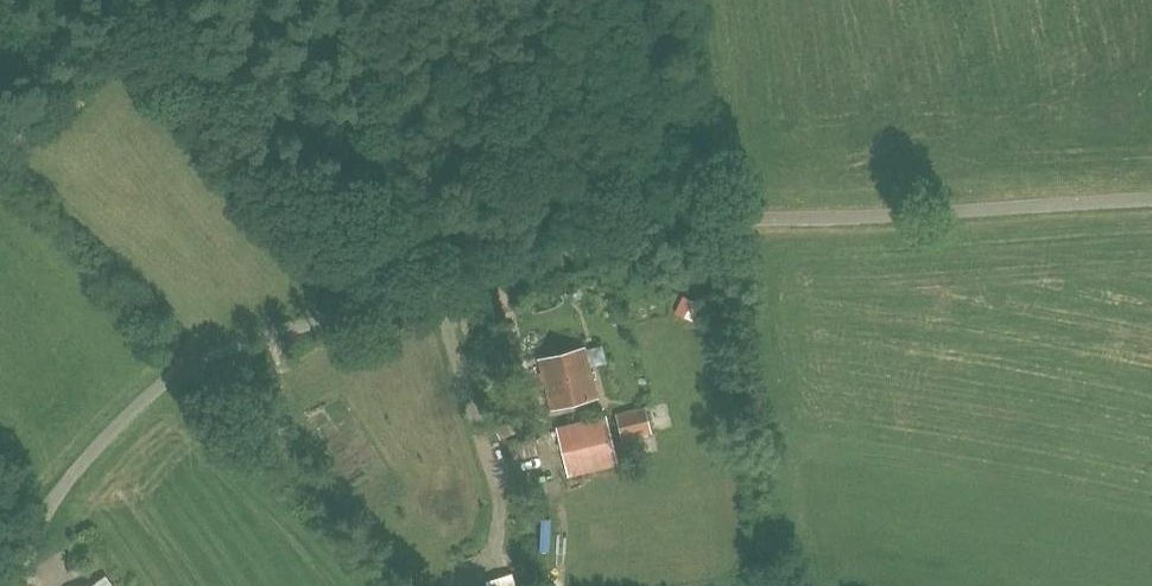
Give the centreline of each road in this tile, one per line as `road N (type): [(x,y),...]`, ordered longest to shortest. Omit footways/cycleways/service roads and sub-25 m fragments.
road 1 (track): [(9,585),(33,511),(183,368),(648,227),(1151,200)]

